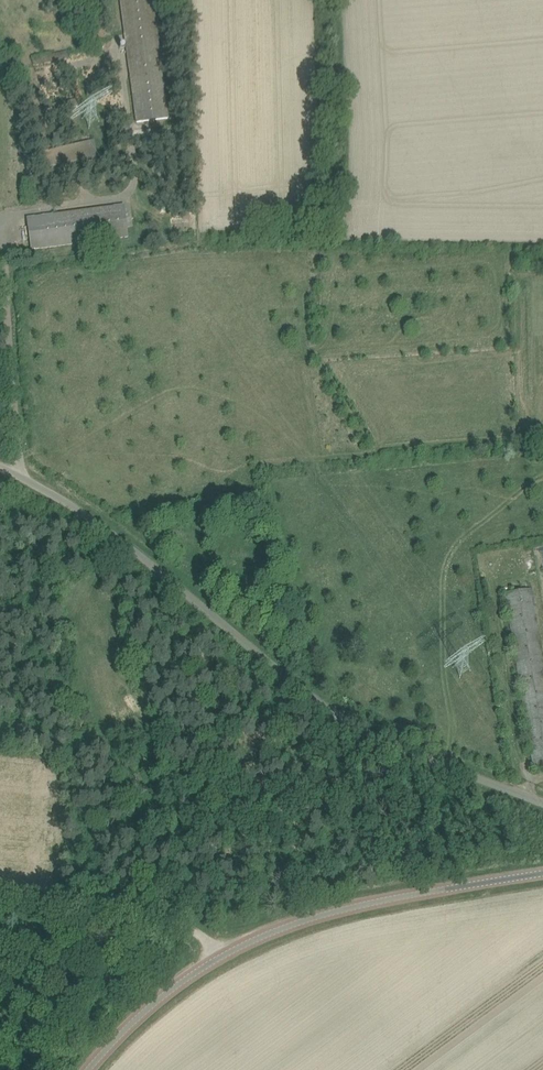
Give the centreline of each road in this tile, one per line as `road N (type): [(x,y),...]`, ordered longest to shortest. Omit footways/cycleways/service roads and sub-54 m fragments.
road 1 (unclassified): [(542,803),(357,726),(117,537),(0,466)]
road 2 (tertiary): [(92,1069),(151,1007),(223,957),(291,927),(386,899),(542,872)]
road 3 (track): [(0,906),(185,929),(223,957)]

